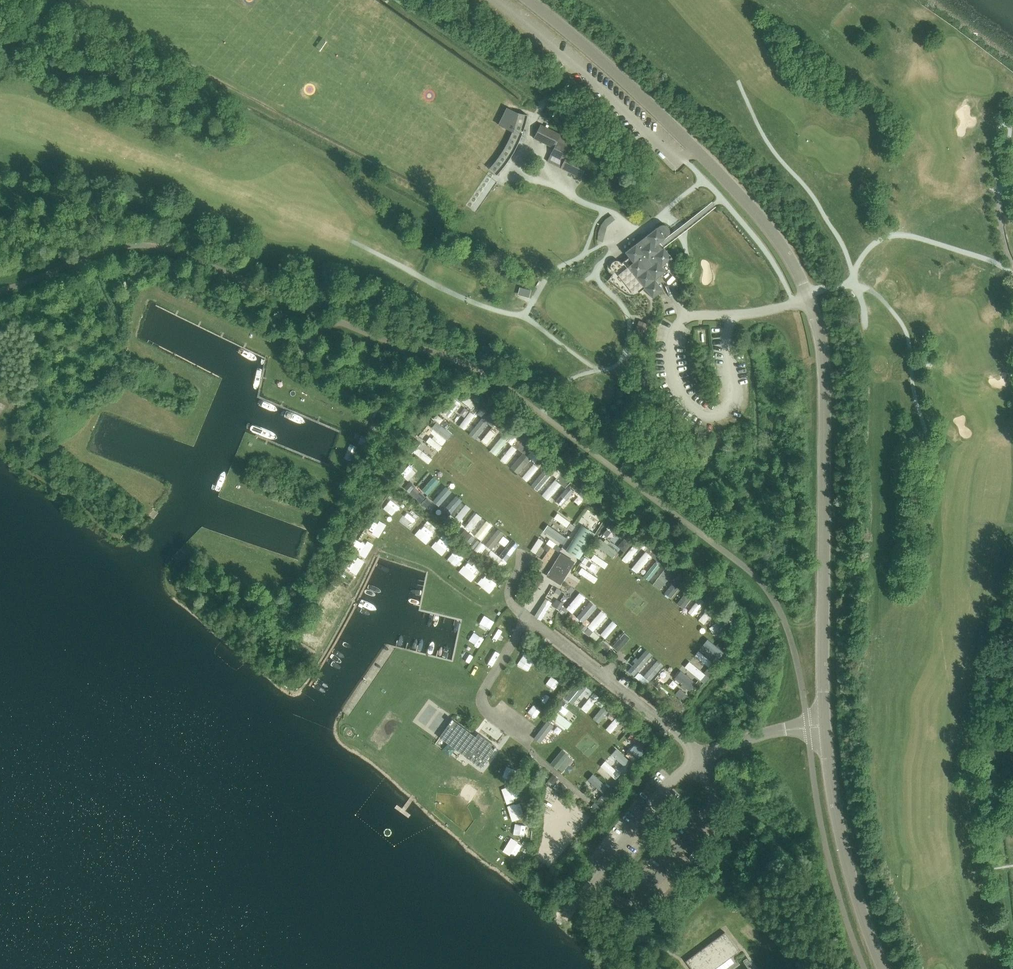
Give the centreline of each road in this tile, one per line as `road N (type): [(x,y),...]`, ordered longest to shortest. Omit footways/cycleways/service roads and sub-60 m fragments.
road 1 (unclassified): [(883,968),(841,837),(825,725),(827,368),(820,325),(771,231),(611,67),(524,0)]

